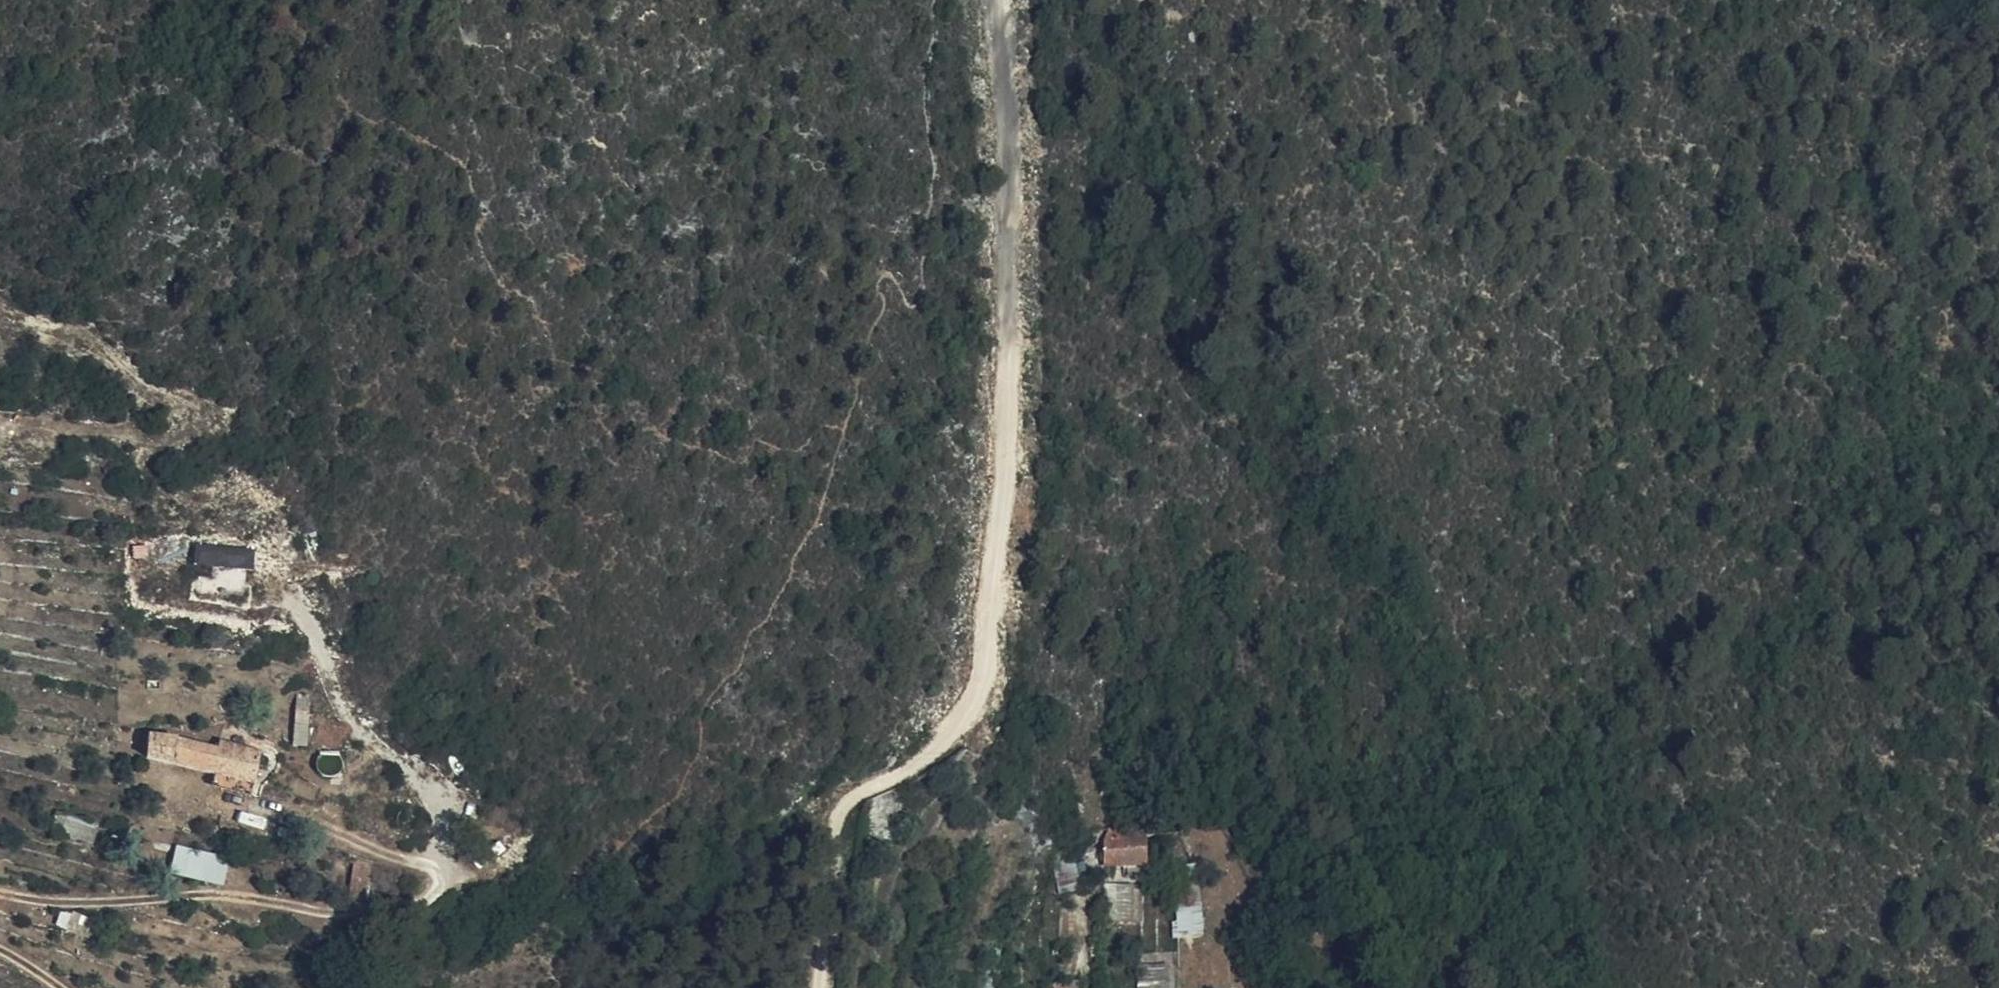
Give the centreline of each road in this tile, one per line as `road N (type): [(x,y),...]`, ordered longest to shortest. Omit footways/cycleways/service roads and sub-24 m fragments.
road 1 (track): [(1001,0),(1011,246),(988,645),(968,709),(924,760),(850,798),(834,826),(823,987)]
road 2 (track): [(0,895),(119,905),(195,894),(331,916),(437,896),(439,879),(422,865),(248,809)]

